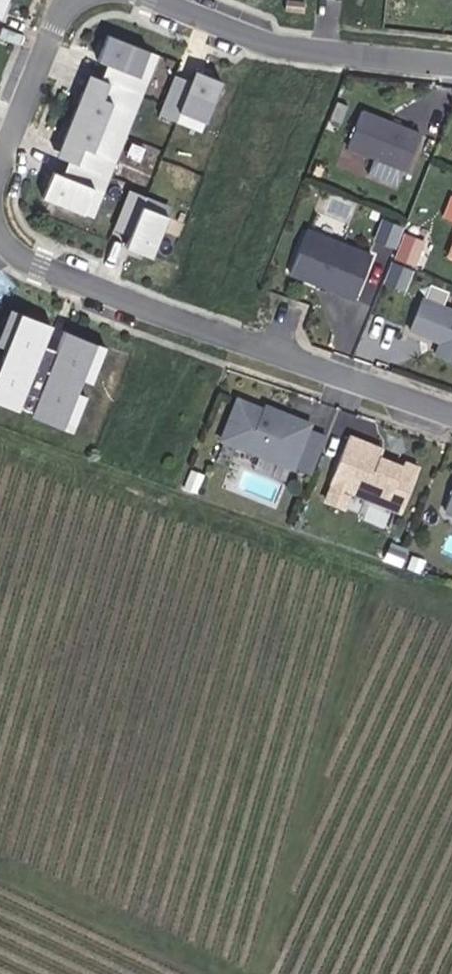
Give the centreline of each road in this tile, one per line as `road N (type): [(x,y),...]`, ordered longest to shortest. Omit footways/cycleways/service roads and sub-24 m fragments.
road 1 (residential): [(451,419),(32,262),(0,224)]
road 2 (residential): [(451,65),(273,46),(145,0)]
road 3 (residential): [(0,192),(69,0)]

